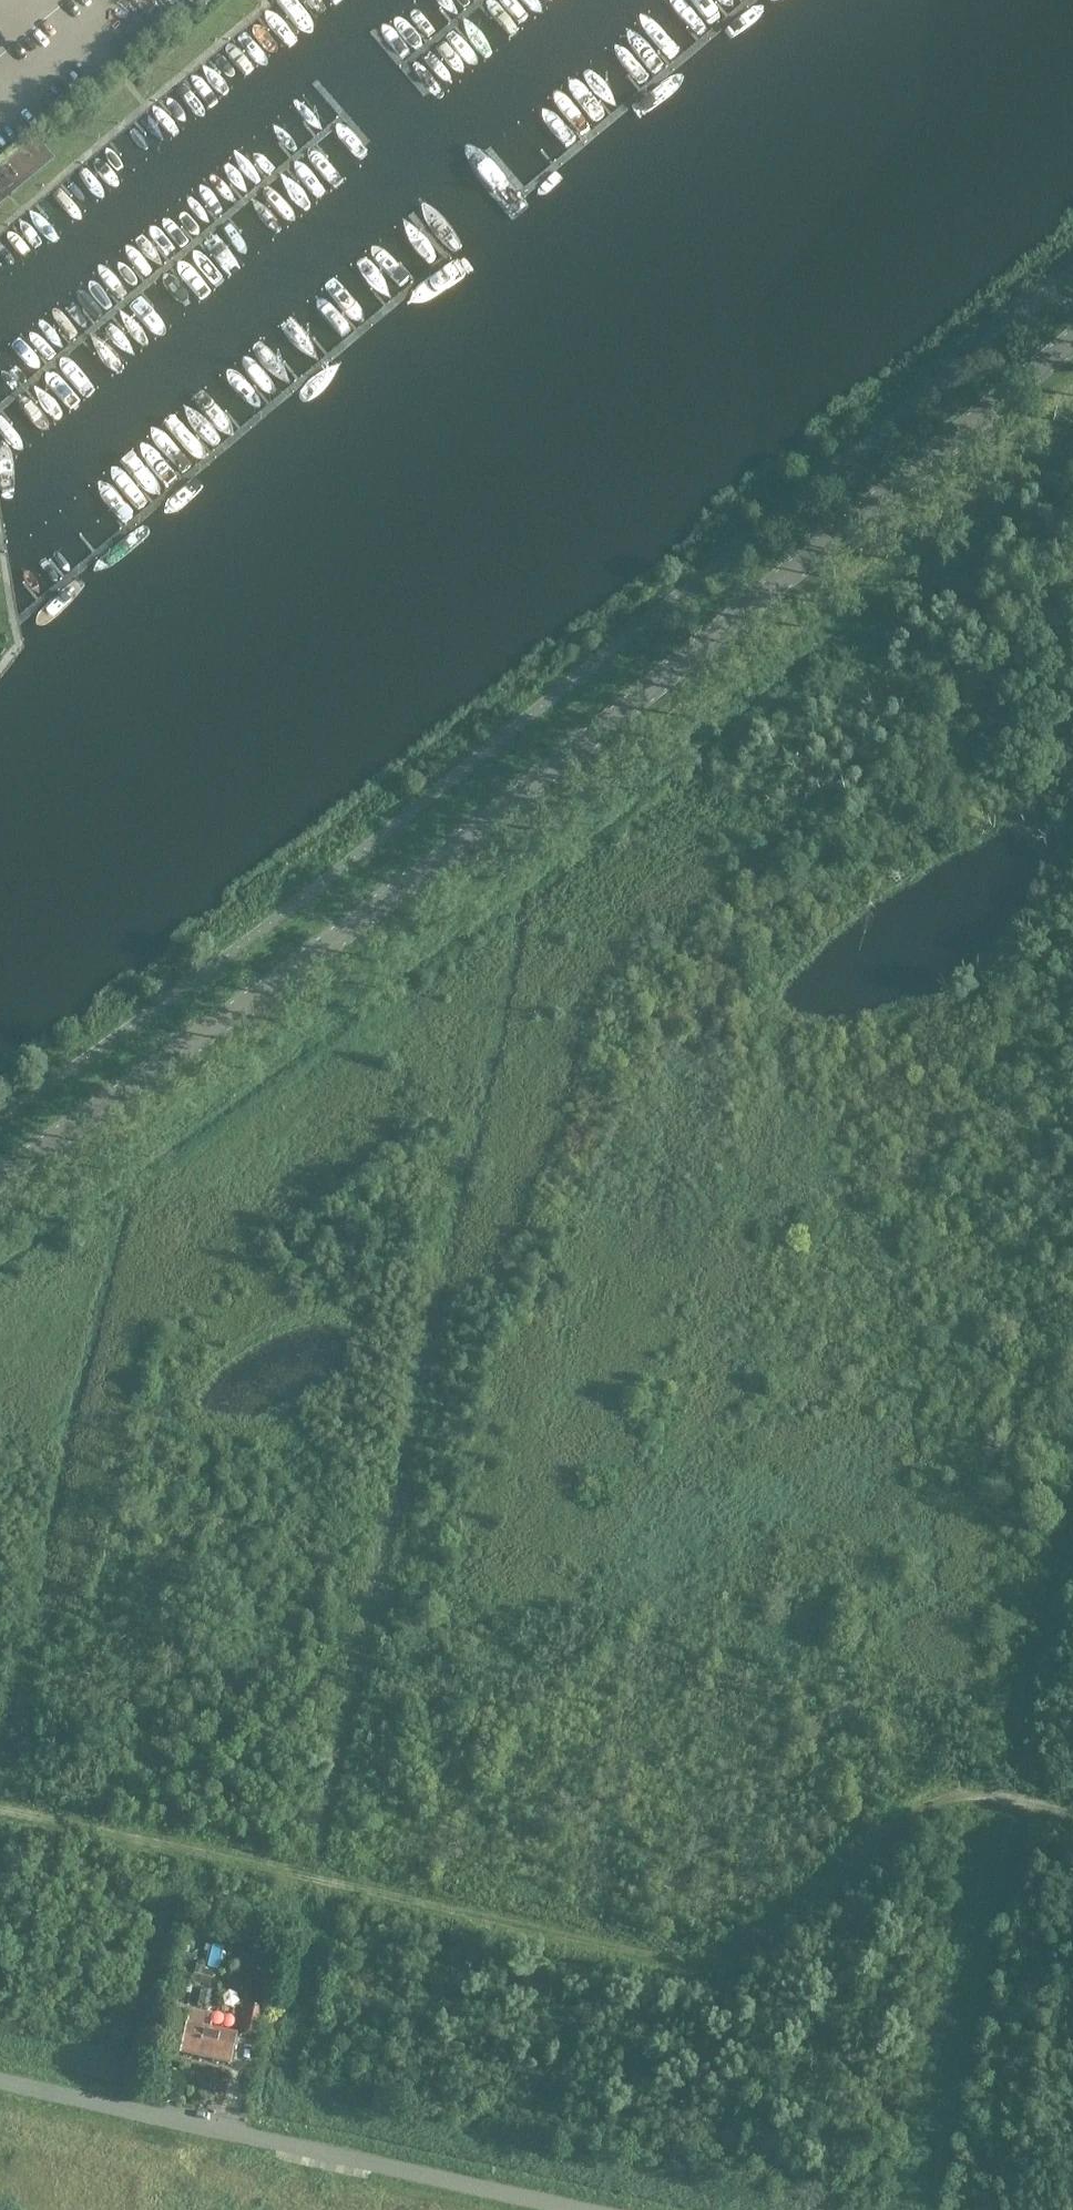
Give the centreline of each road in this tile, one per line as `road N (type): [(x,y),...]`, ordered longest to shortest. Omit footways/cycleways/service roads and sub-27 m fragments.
road 1 (tertiary): [(1072,341),(444,856),(0,1176)]
road 2 (track): [(0,1811),(695,1960),(747,1943),(929,1803),(979,1796),(1072,1815)]
road 3 (unclassified): [(568,2209),(0,2085)]

